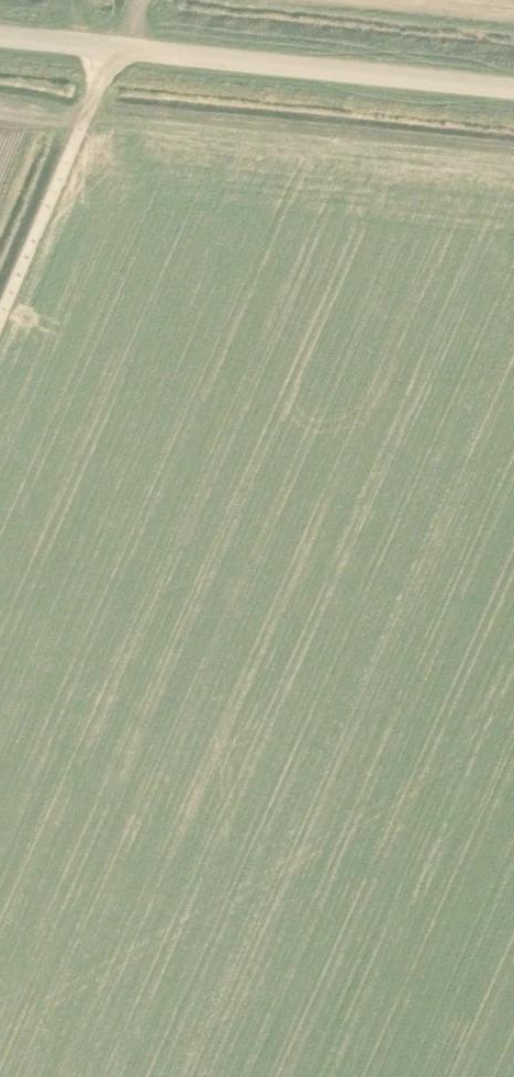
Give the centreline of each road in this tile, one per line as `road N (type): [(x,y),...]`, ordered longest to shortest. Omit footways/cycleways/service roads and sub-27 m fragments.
road 1 (unclassified): [(513,84),(0,36)]

